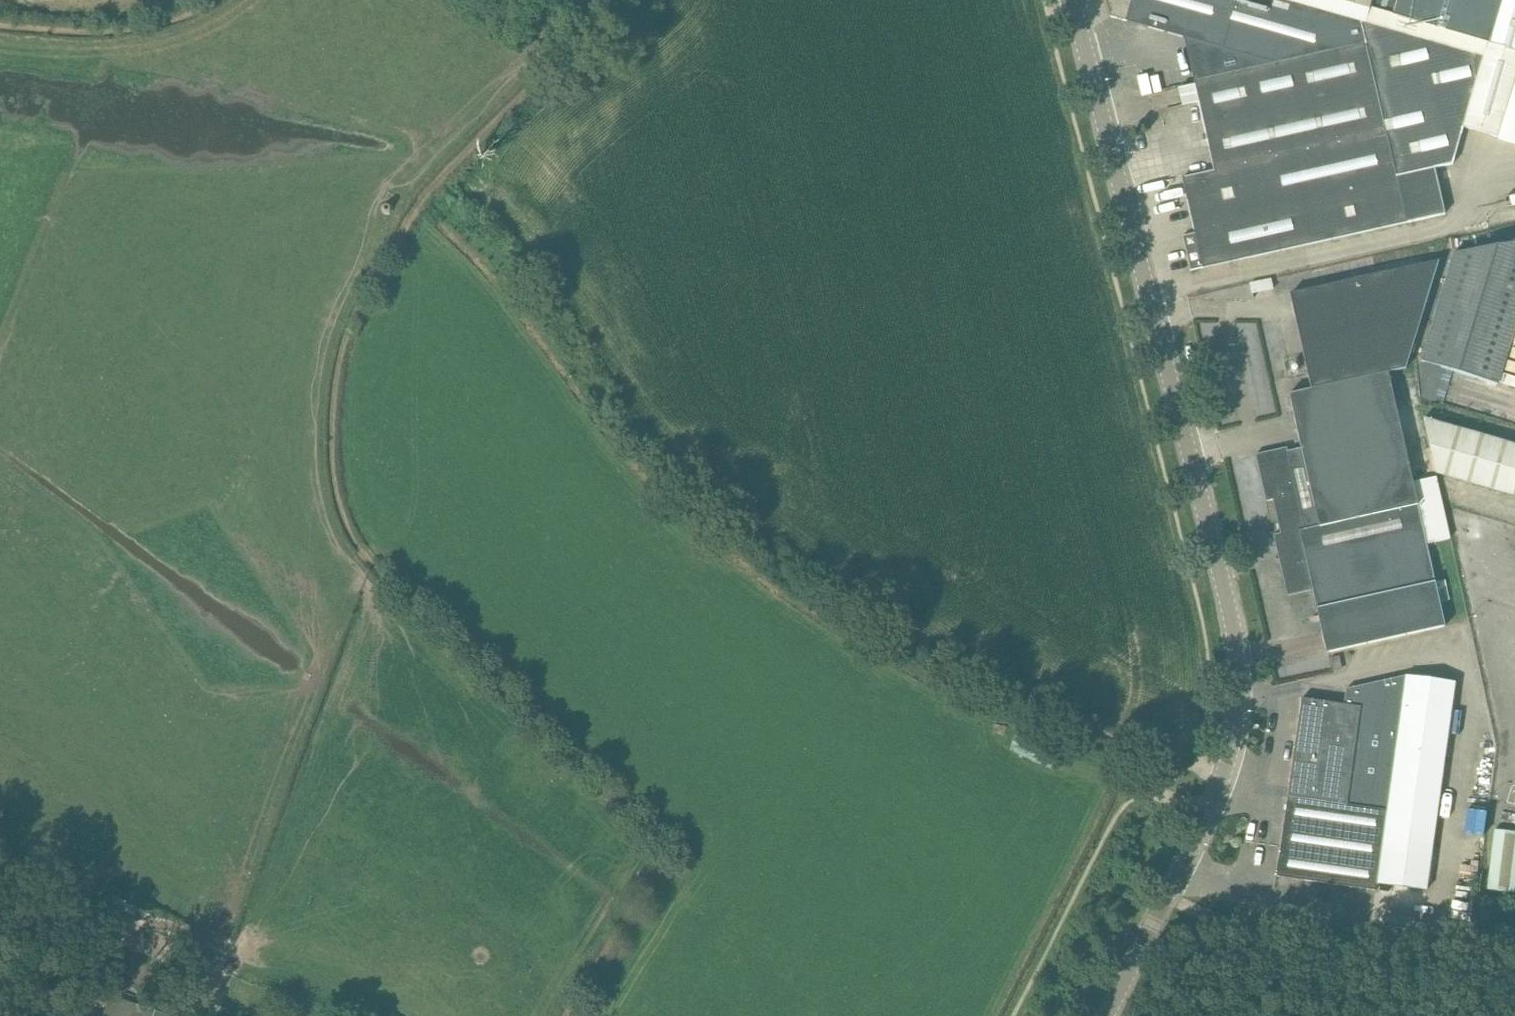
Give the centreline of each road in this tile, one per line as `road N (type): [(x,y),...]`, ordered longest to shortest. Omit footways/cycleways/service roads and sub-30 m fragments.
road 1 (unclassified): [(1110,1015),(1211,807),(1231,756),(1242,689),(1227,598),(1071,0)]

